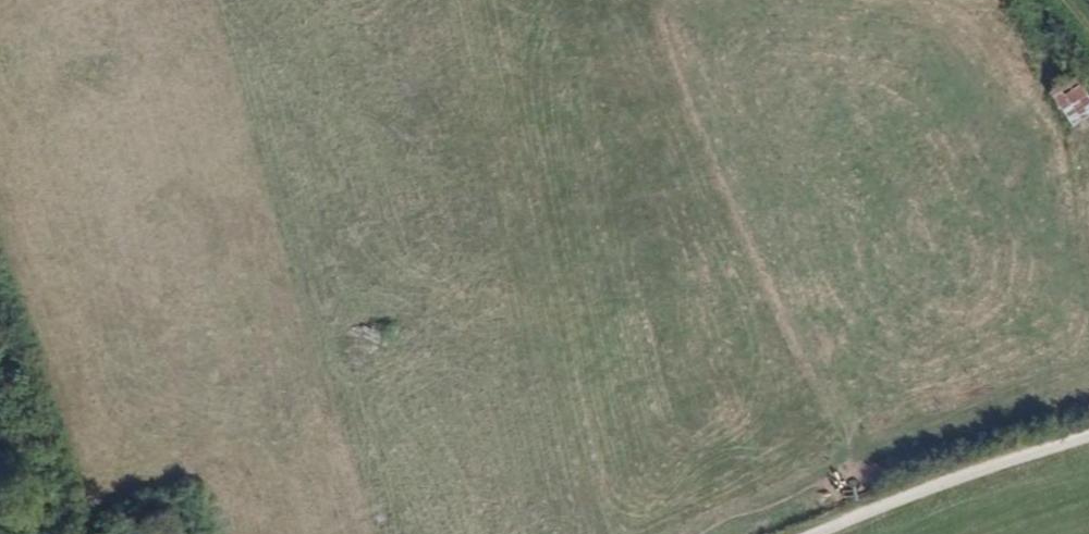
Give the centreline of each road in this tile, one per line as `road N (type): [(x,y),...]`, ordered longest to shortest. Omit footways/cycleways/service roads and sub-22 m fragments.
road 1 (track): [(809,533),(1088,437)]

